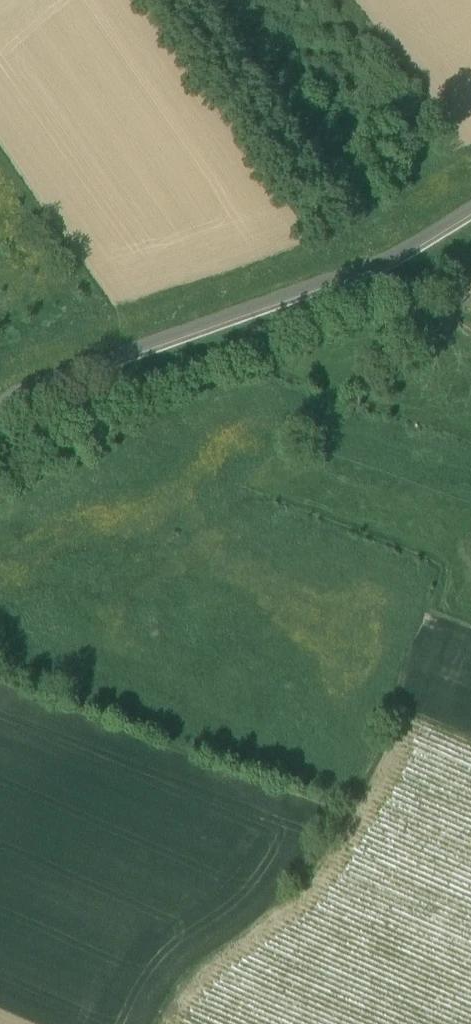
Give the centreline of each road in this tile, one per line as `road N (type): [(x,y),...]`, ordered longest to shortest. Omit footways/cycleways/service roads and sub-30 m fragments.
road 1 (track): [(470,248),(66,400),(0,447)]

